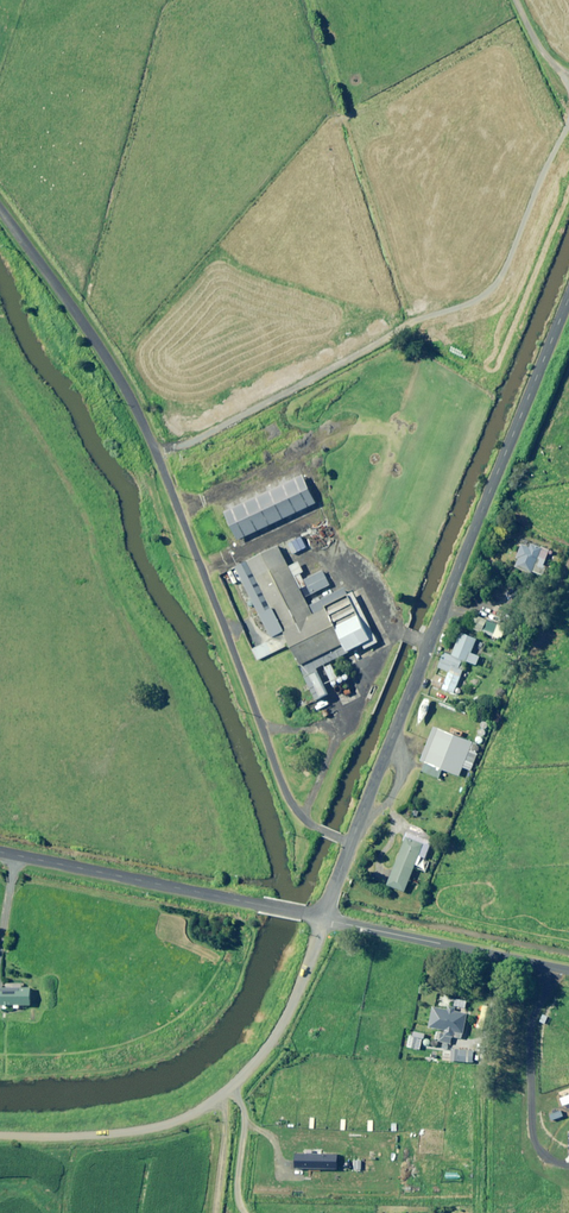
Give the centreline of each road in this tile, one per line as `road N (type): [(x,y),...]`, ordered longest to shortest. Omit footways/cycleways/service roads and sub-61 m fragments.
road 1 (unclassified): [(352,843),(288,811),(148,420),(0,210)]
road 2 (tertiary): [(568,303),(352,843)]
road 3 (unclassified): [(0,1143),(134,1130),(209,1116),(231,1102),(269,1064),(291,1022),(320,911)]
road 4 (tertiary): [(320,911),(0,852)]
road 5 (unclassified): [(568,969),(333,922),(320,911)]

